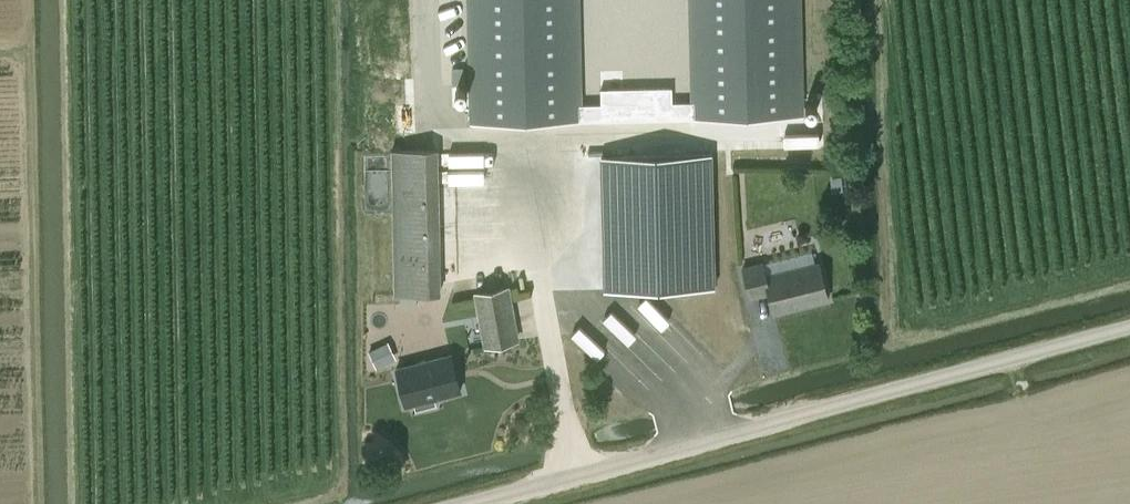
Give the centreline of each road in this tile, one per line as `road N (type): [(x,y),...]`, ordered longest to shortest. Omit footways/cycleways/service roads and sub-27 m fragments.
road 1 (unclassified): [(462,503),(1129,327)]

